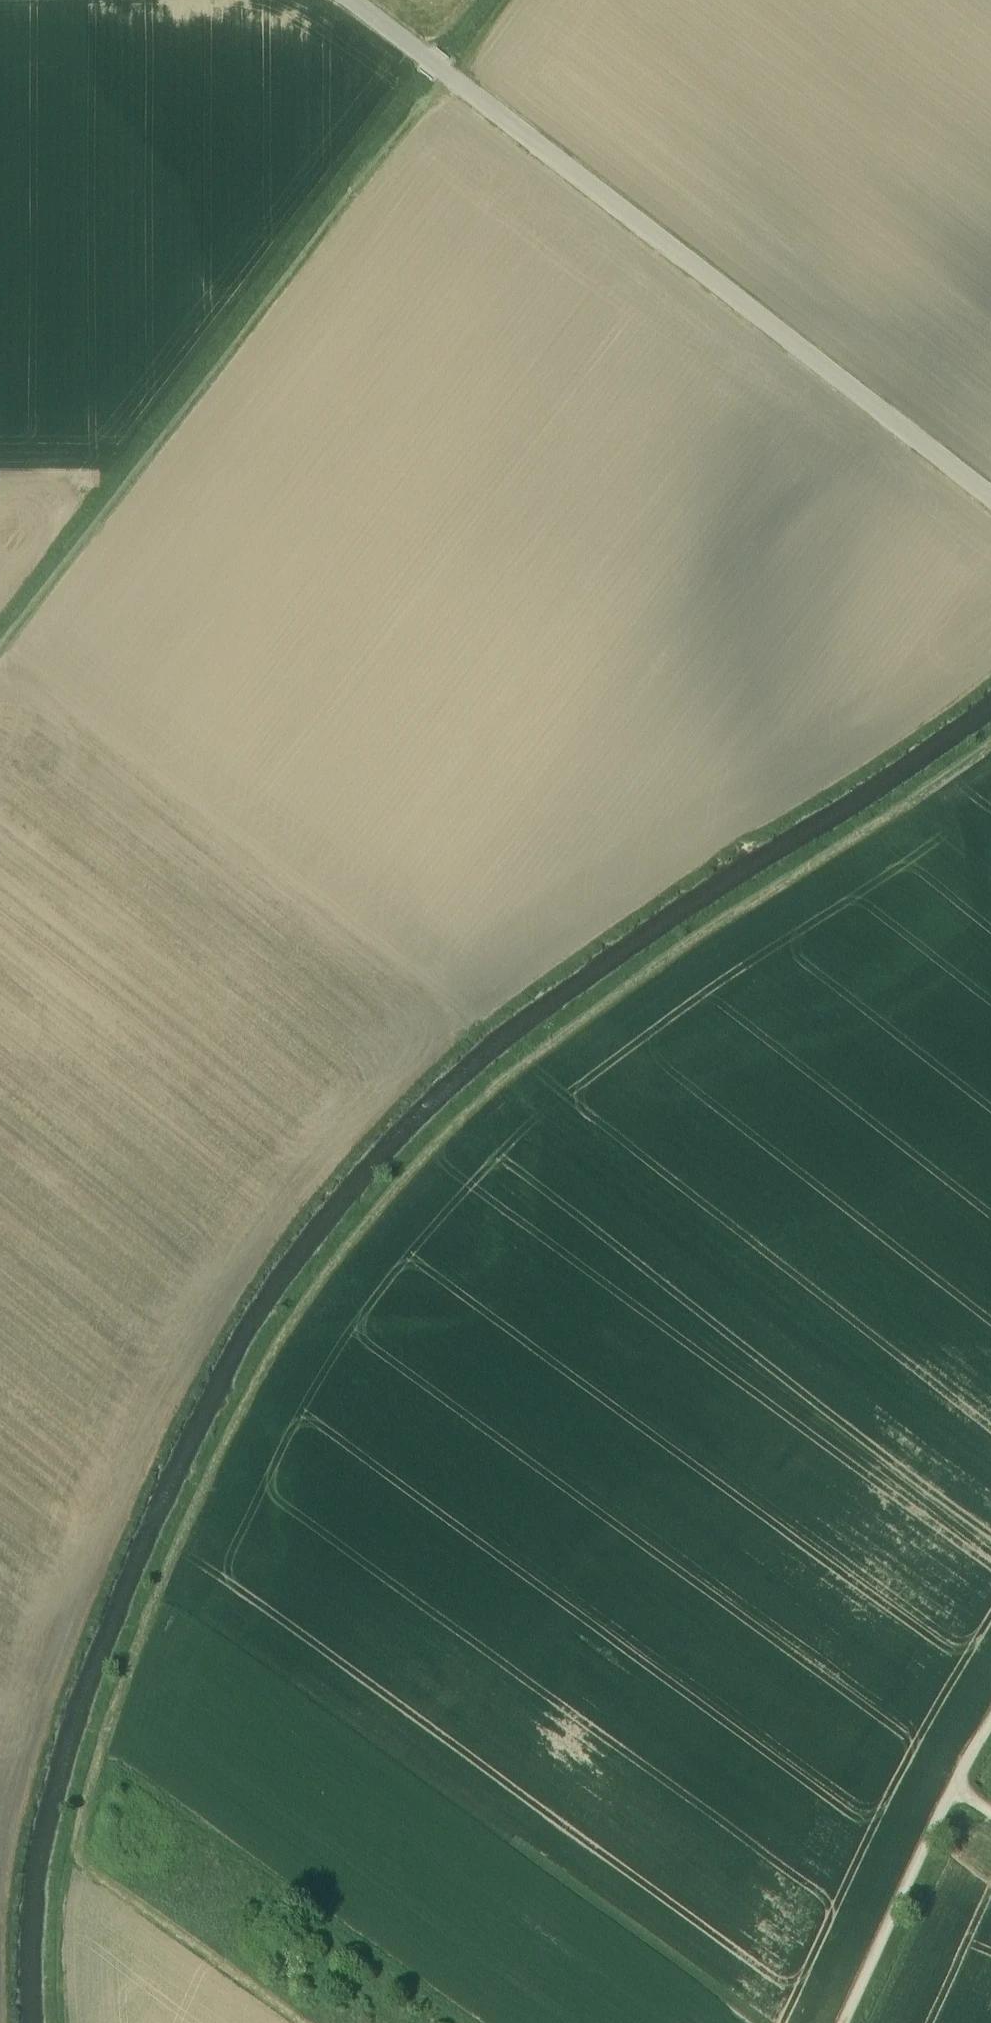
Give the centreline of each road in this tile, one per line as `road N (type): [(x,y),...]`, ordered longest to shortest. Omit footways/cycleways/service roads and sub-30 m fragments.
road 1 (track): [(65,2022),(59,1922),(76,1821),(133,1641),(279,1336),(343,1244),(494,1088),(576,1024),(990,746)]
road 2 (unclassified): [(348,0),(990,501)]
road 3 (track): [(848,2022),(990,1751)]

